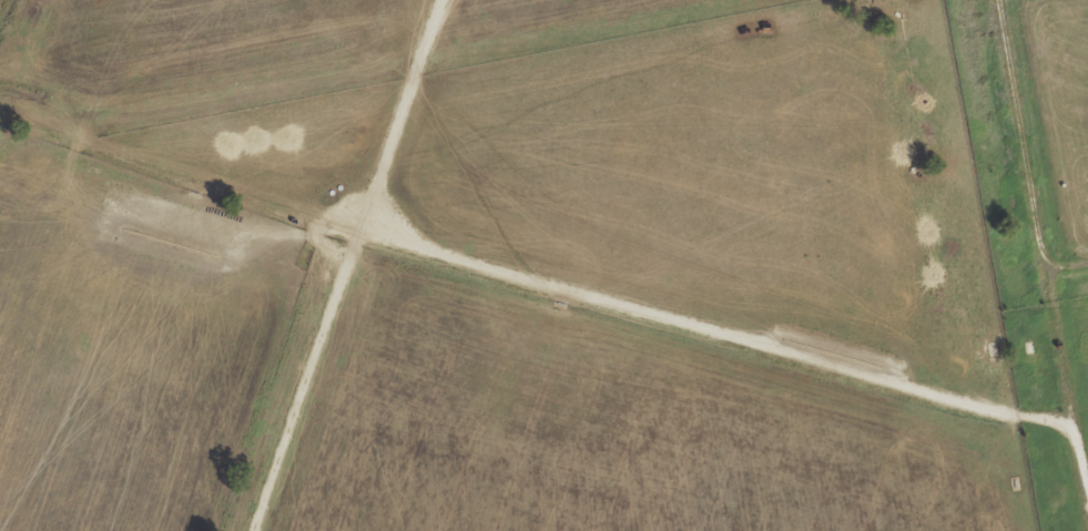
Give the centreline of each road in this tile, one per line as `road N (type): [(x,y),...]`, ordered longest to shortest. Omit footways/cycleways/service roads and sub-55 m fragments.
road 1 (track): [(376,232),(1017,415),(1084,426)]
road 2 (track): [(270,530),(456,0)]
road 3 (track): [(1087,444),(1055,333),(998,0)]

